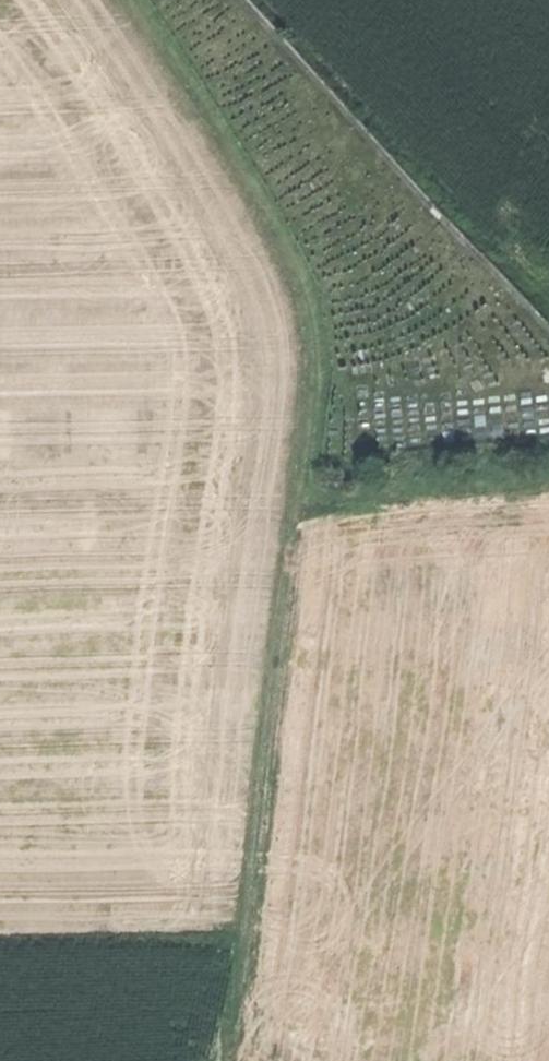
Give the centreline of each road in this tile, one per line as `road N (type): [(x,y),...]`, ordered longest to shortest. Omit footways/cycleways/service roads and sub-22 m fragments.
road 1 (track): [(132,0),(292,248),(318,372),(235,1060)]

